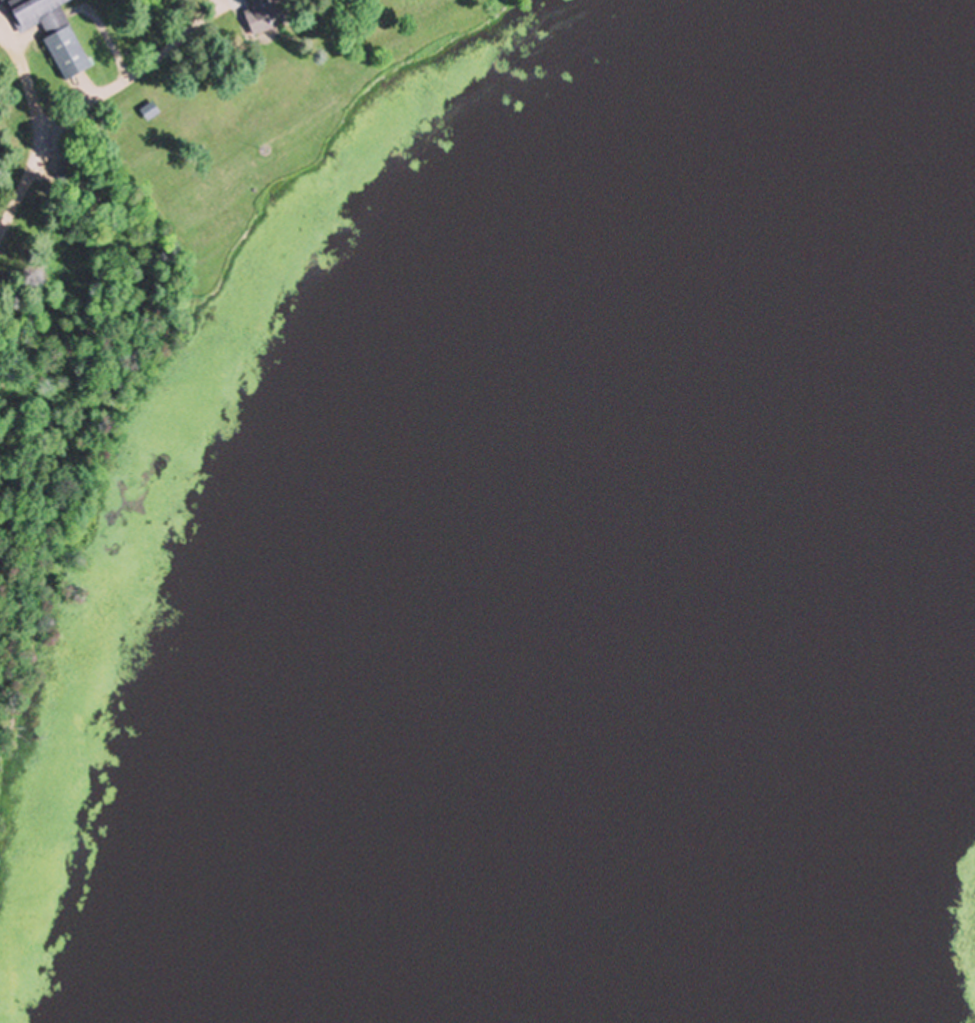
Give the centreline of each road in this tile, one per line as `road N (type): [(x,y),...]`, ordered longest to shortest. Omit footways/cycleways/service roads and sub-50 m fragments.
road 1 (residential): [(0,218),(48,123),(211,21),(220,0)]

